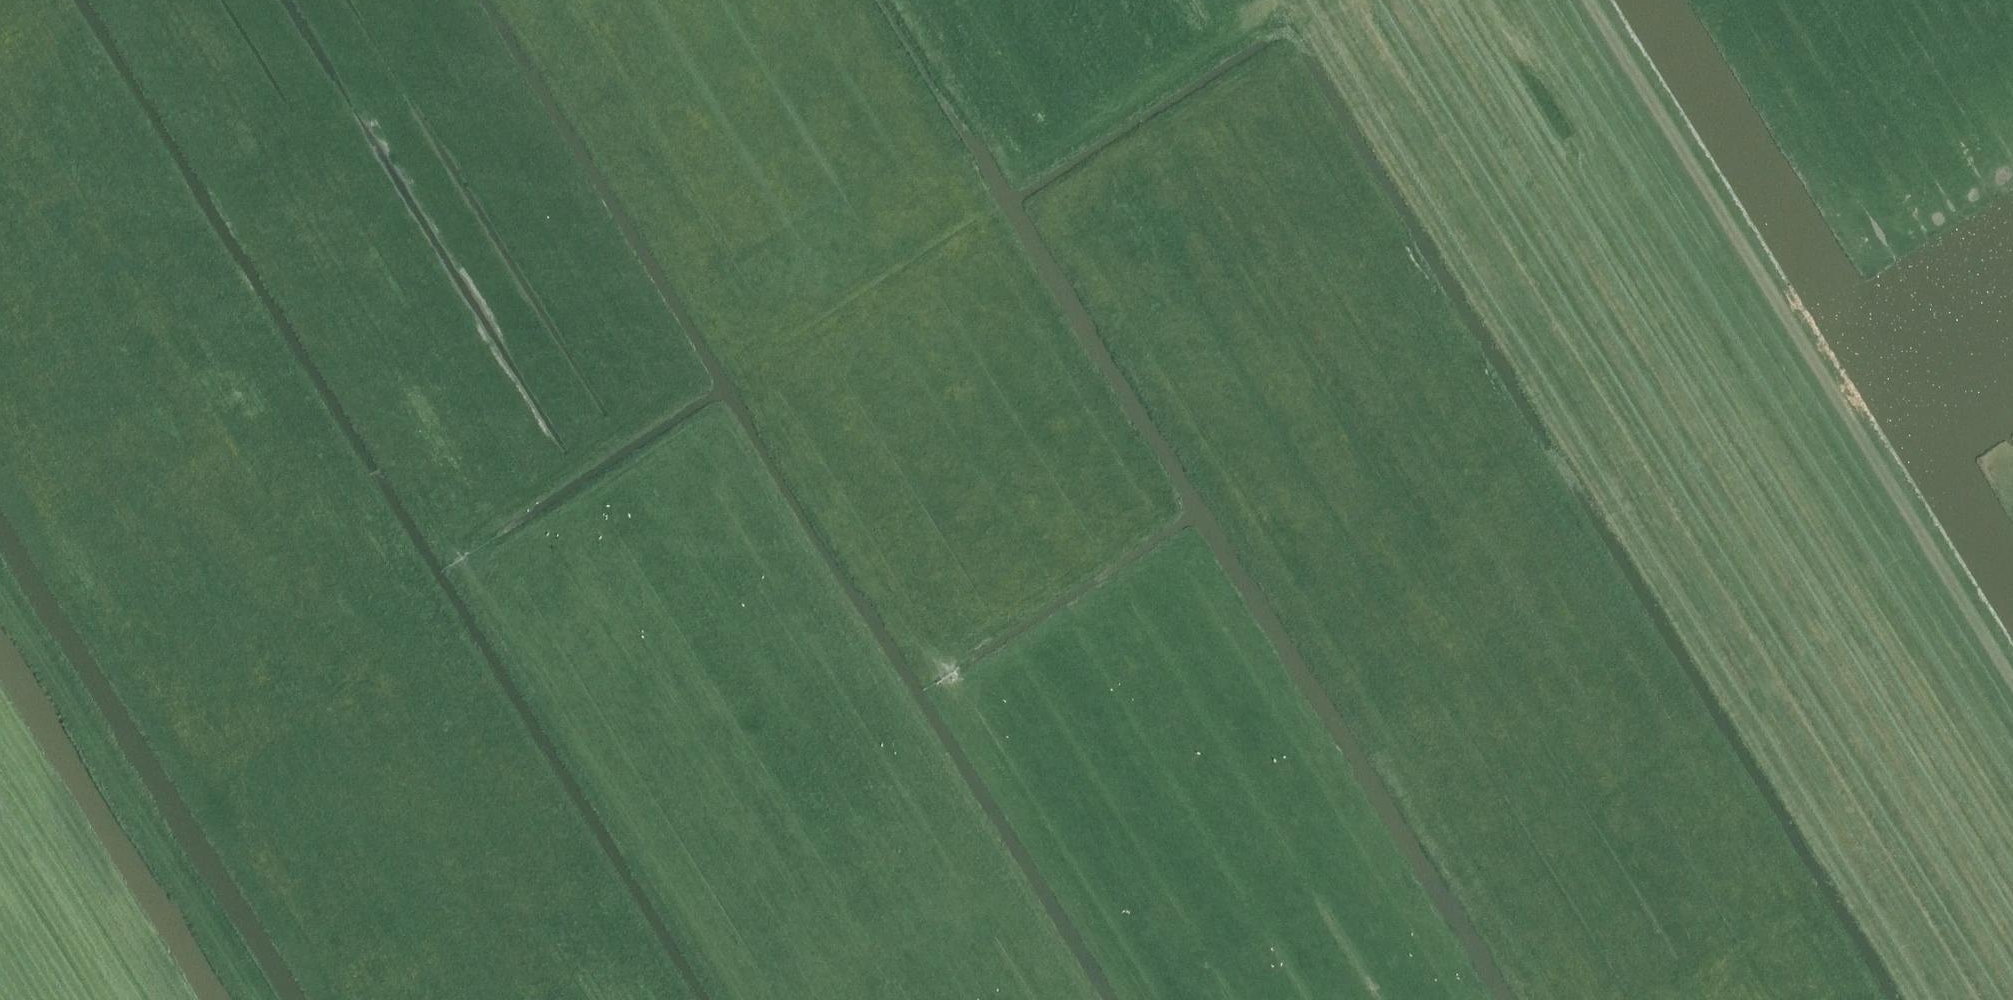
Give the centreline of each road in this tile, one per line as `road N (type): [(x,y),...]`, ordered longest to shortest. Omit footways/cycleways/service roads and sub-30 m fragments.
road 1 (track): [(0,590),(257,999)]

